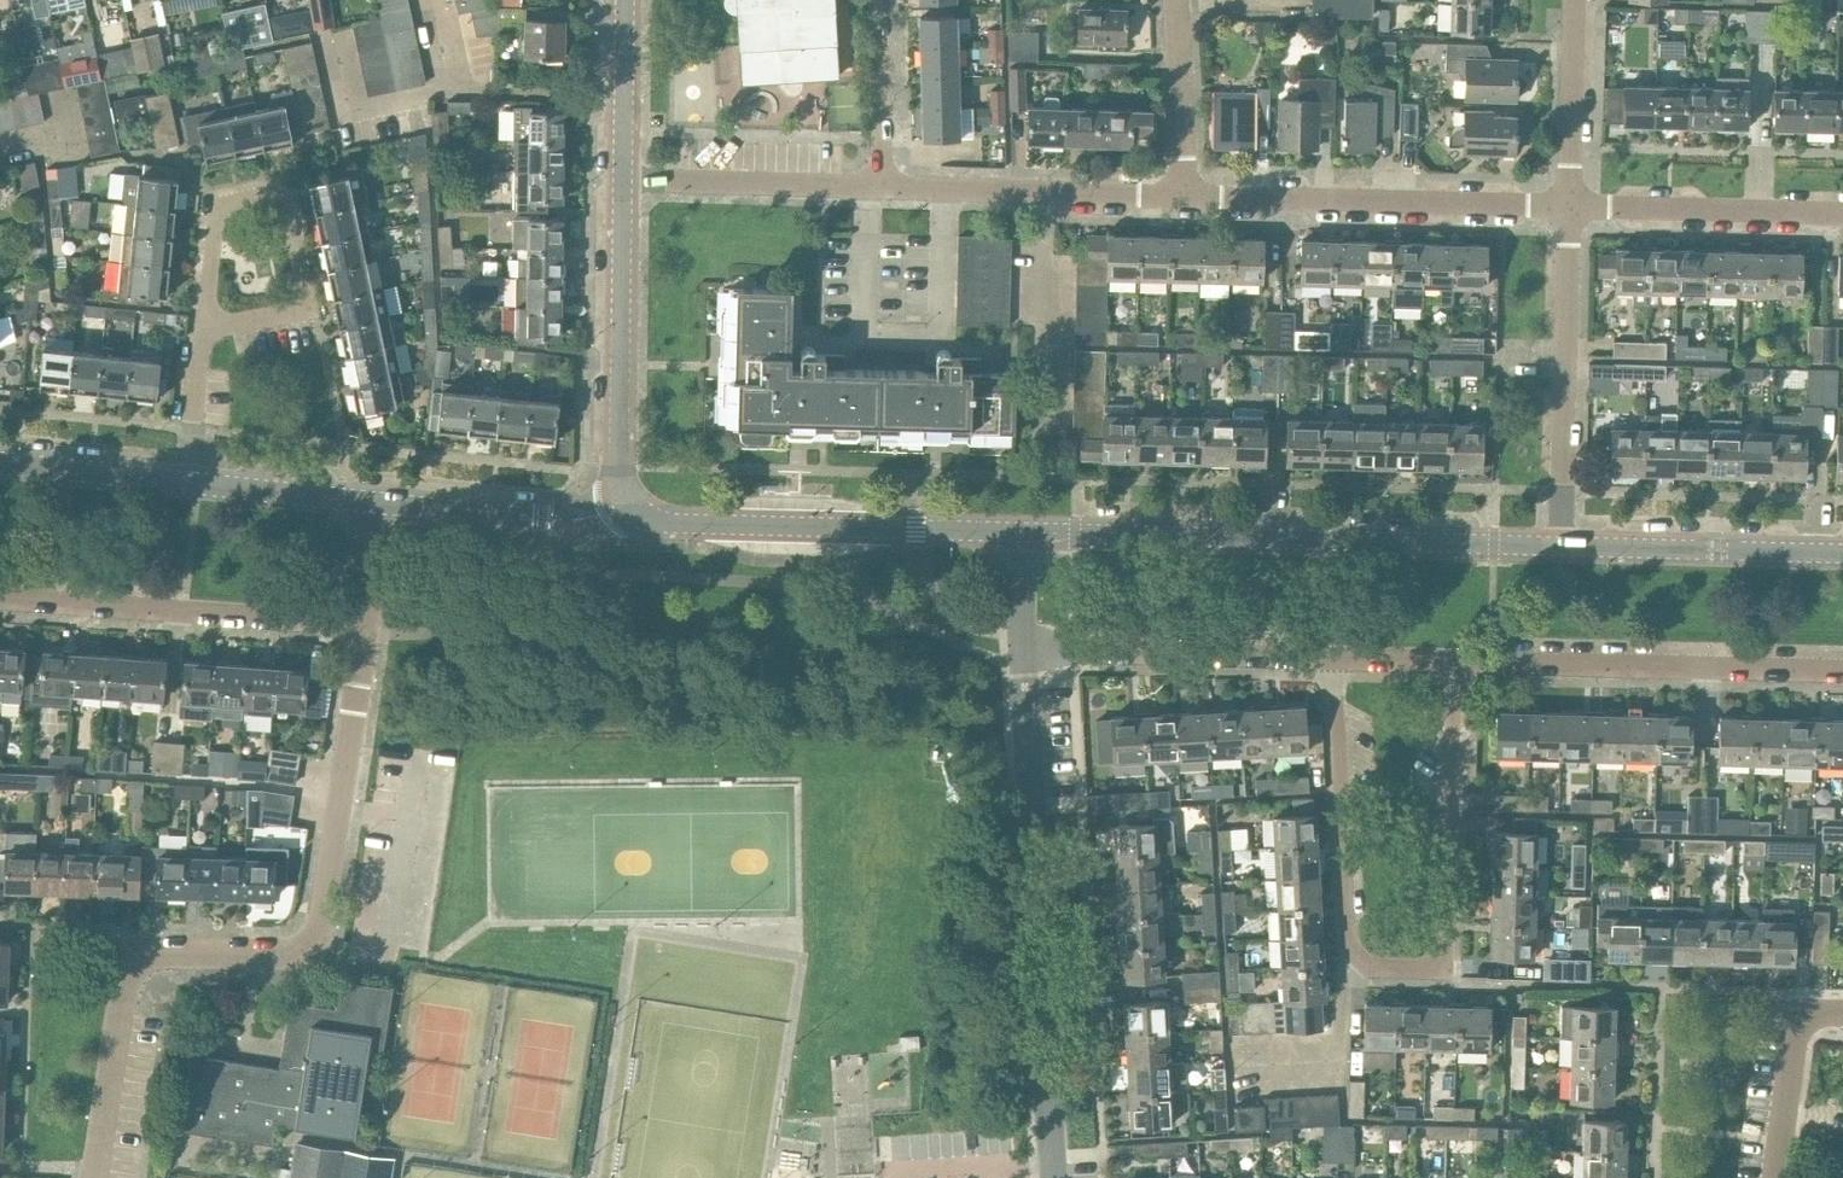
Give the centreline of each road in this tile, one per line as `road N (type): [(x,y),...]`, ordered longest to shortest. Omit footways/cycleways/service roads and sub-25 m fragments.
road 1 (residential): [(97,1177),(135,966),(161,956),(293,959),(324,921),(364,630)]
road 2 (residential): [(1457,663),(1450,936),(1439,970),(1372,972),(1348,946),(1333,660)]
road 3 (tertiary): [(1018,532),(1562,545)]
road 4 (tertiary): [(1053,1177),(1019,654)]
road 5 (tertiary): [(634,501),(664,521),(1018,532)]
road 6 (residential): [(1457,663),(1842,672)]
road 7 (residential): [(1187,196),(1570,207)]
road 8 (residential): [(364,630),(0,601)]
road 9 (residential): [(1562,545),(1570,207)]
road 10 (tertiary): [(634,501),(620,465),(621,184)]
road 11 (residential): [(1019,654),(1333,660)]
road 12 (residential): [(205,330),(217,206),(281,193),(311,309)]
road 13 (residential): [(885,189),(1187,196)]
road 14 (tertiary): [(1562,545),(1842,555)]
road 15 (residential): [(1570,207),(1842,212)]
road 16 (residential): [(621,184),(885,189)]
road 17 (residential): [(634,501),(592,516),(386,501)]
road 18 (residential): [(1570,207),(1574,0)]
road 19 (residential): [(386,501),(184,483)]
road 20 (residential): [(1187,196),(1179,0)]
road 21 (residential): [(1775,1177),(1796,1043),(1826,1019),(1842,1019)]
road 22 (residential): [(885,189),(880,0)]
road 23 (residential): [(184,483),(0,464)]
road 24 (tertiary): [(621,184),(625,0)]
road 25 (residential): [(184,483),(205,330)]
road 26 (residential): [(364,630),(386,501)]
road 27 (residential): [(1333,660),(1457,663)]
road 28 (tertiary): [(1019,654),(1018,532)]

